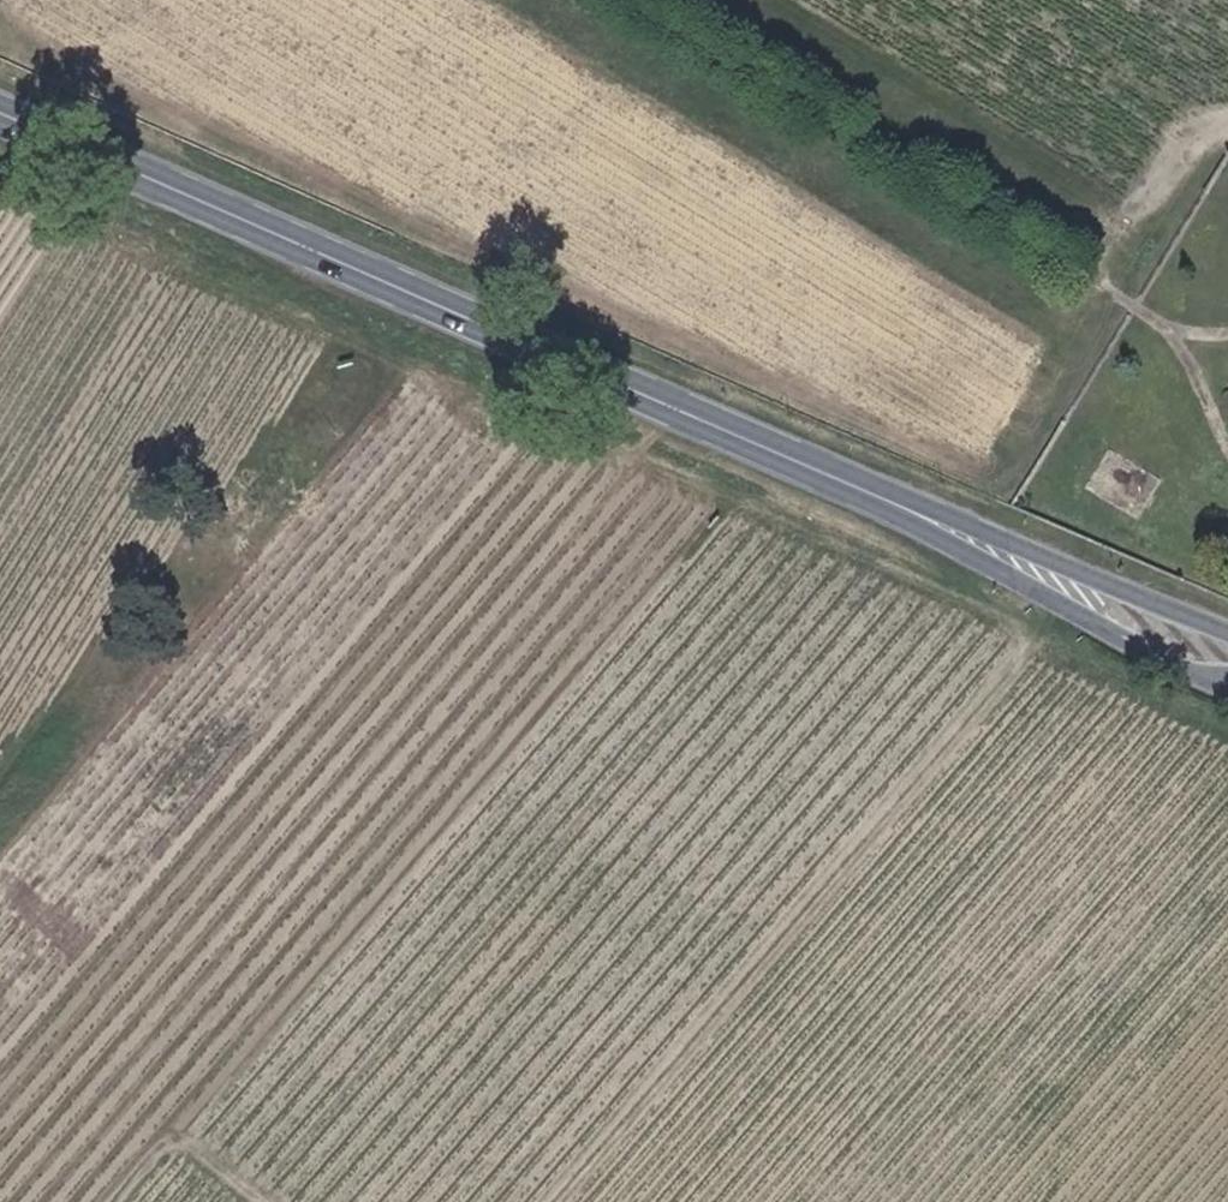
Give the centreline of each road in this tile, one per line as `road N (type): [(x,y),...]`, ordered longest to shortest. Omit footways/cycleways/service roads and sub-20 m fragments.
road 1 (primary): [(0,110),(967,537)]
road 2 (primary): [(967,537),(1227,684)]
road 3 (primary): [(1227,630),(967,537)]

